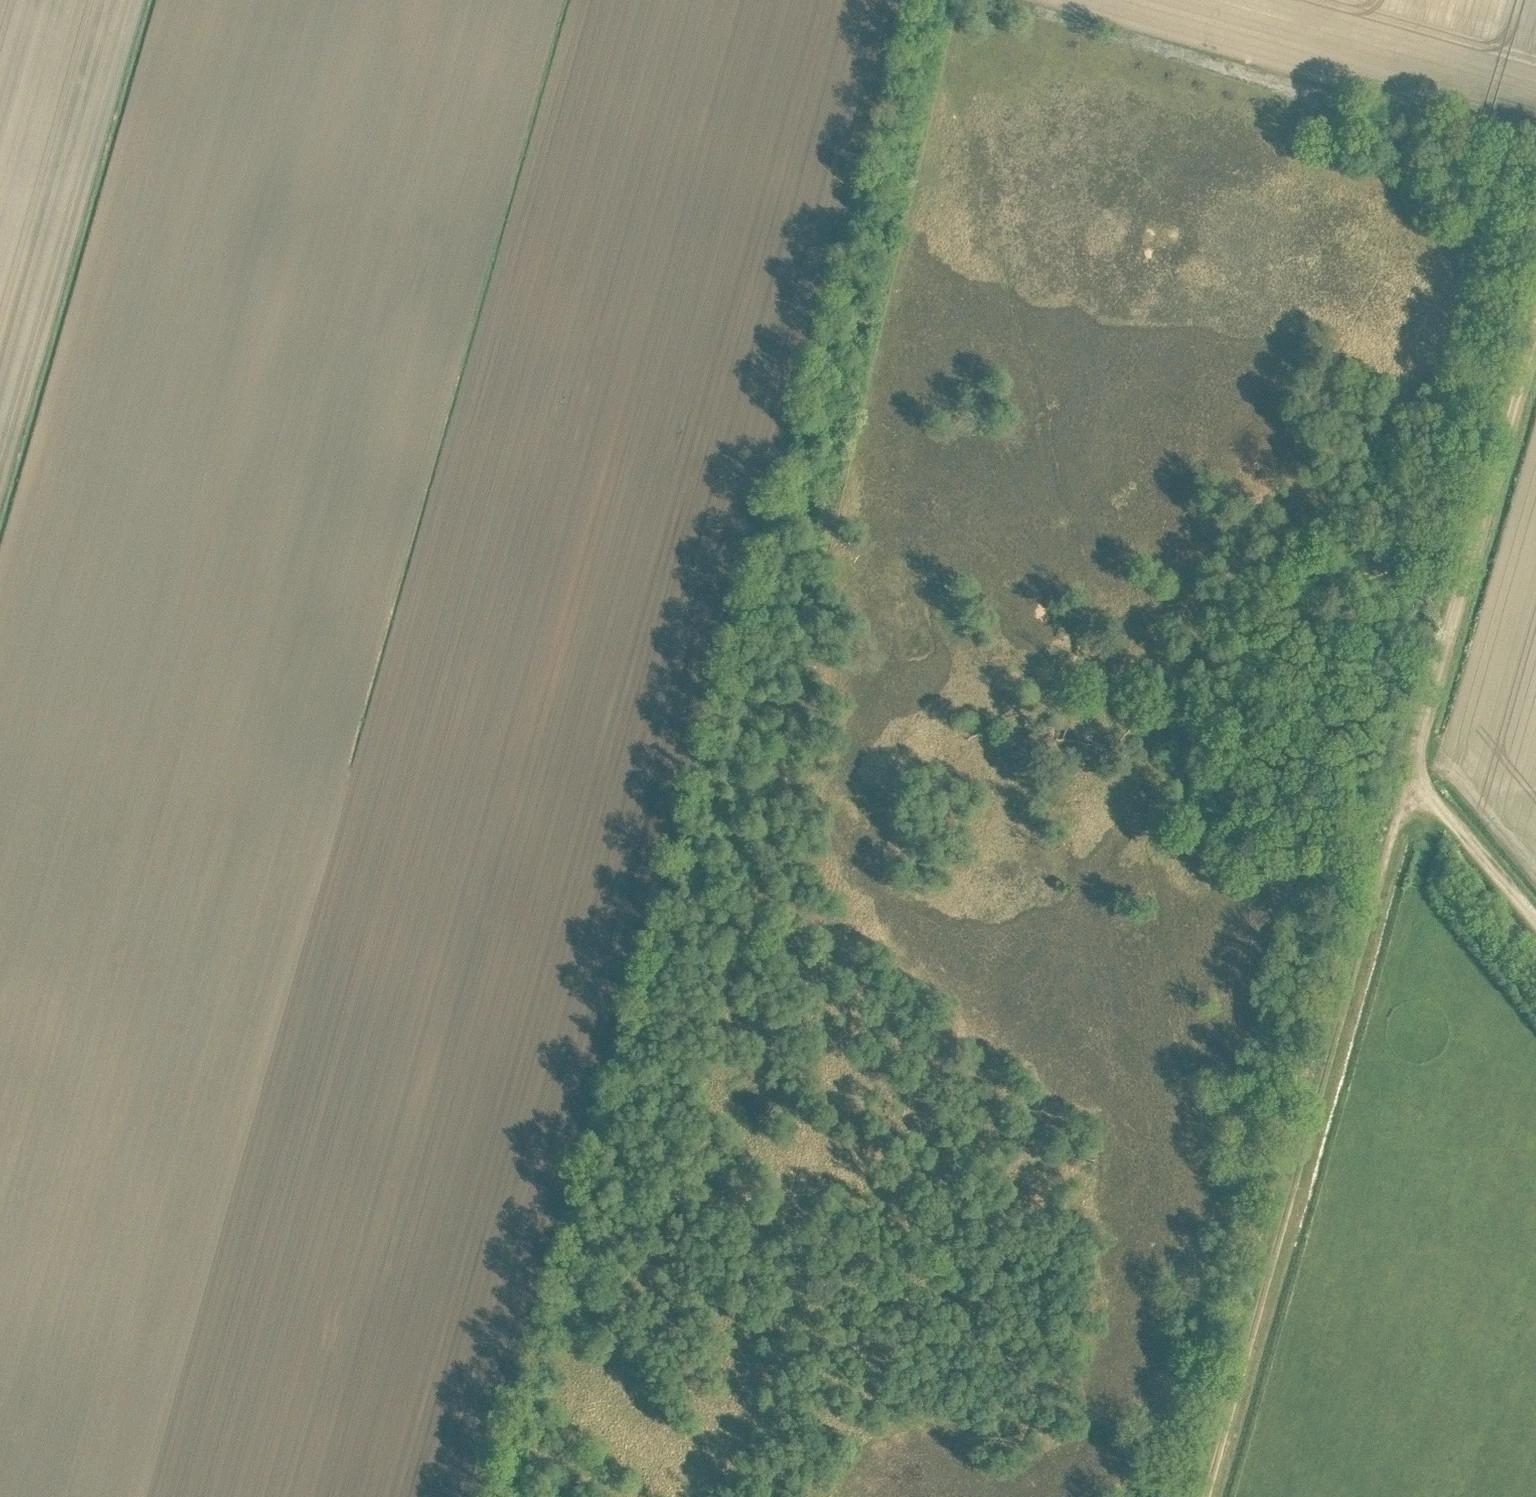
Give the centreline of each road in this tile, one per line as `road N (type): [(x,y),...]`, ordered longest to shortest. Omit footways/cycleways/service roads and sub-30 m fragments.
road 1 (track): [(1413,770),(1207,1496)]
road 2 (track): [(1535,339),(1413,770)]
road 3 (track): [(1176,785),(1340,592),(1411,558),(1472,563)]
road 4 (track): [(1535,920),(1413,770)]

